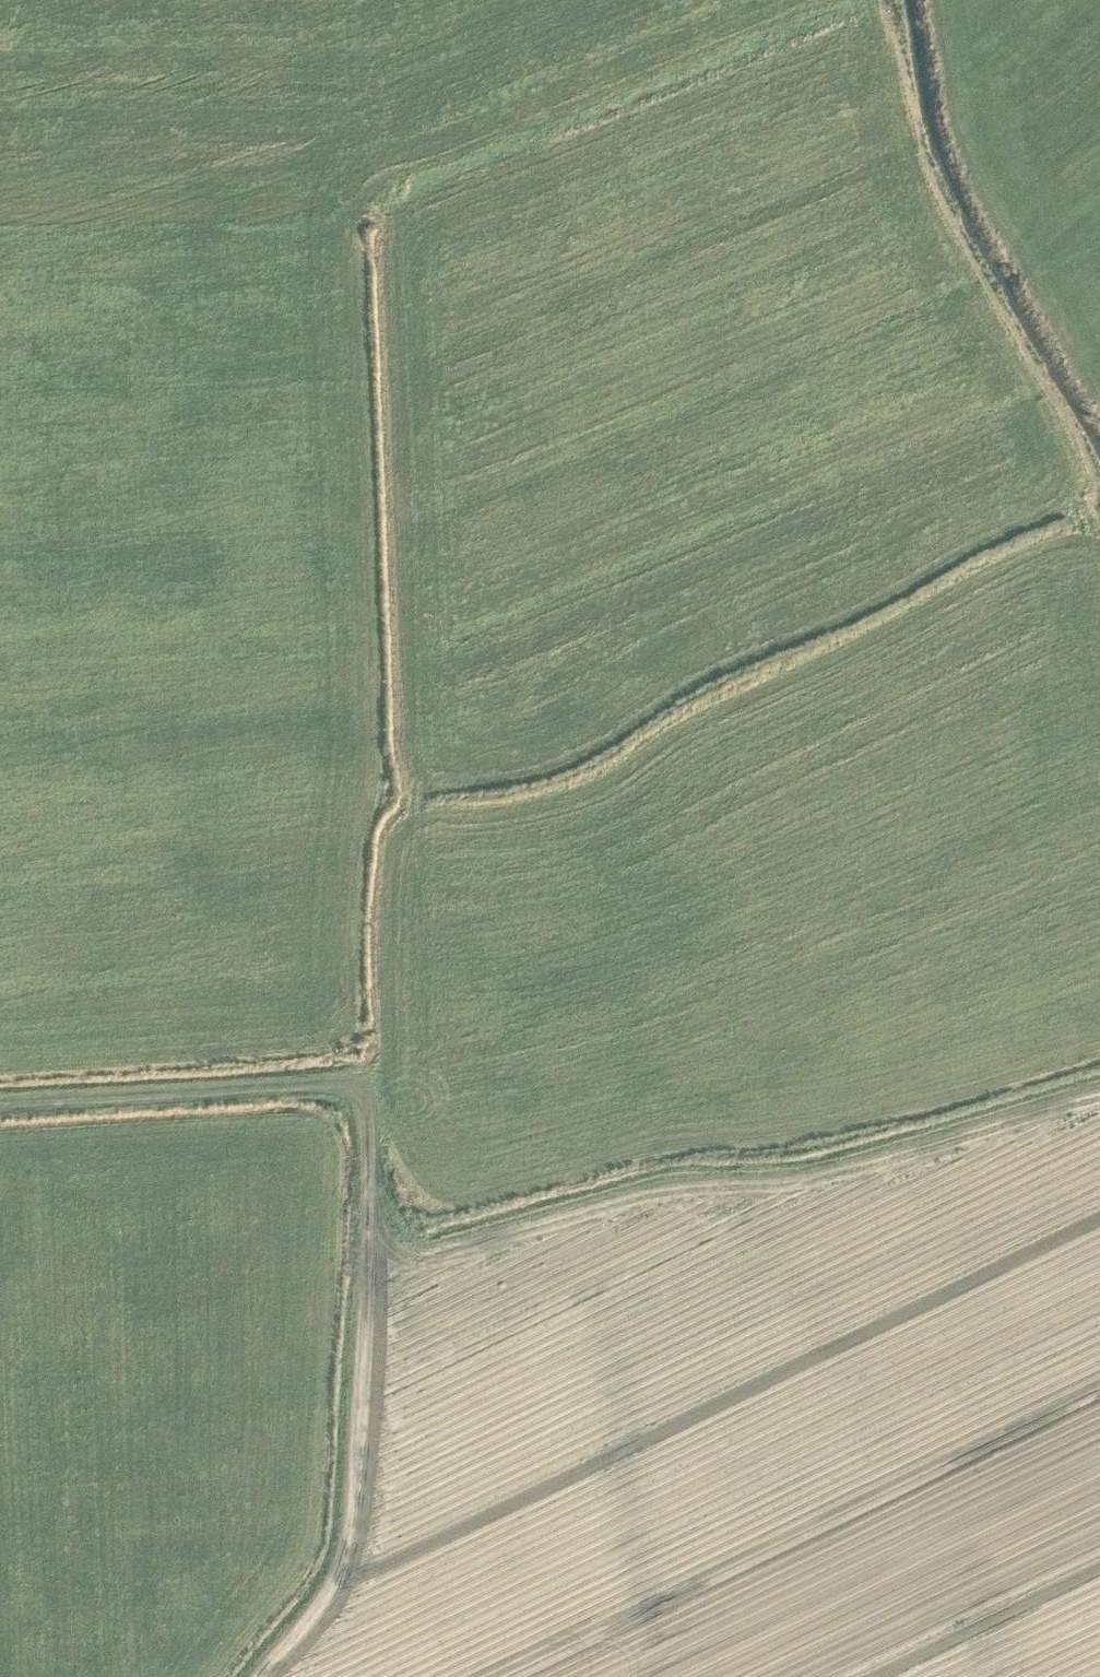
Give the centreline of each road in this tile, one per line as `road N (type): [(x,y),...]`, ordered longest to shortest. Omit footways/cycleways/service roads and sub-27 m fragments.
road 1 (track): [(0,1105),(329,1084),(358,1095),(370,1108),(369,1242),(393,1297)]

